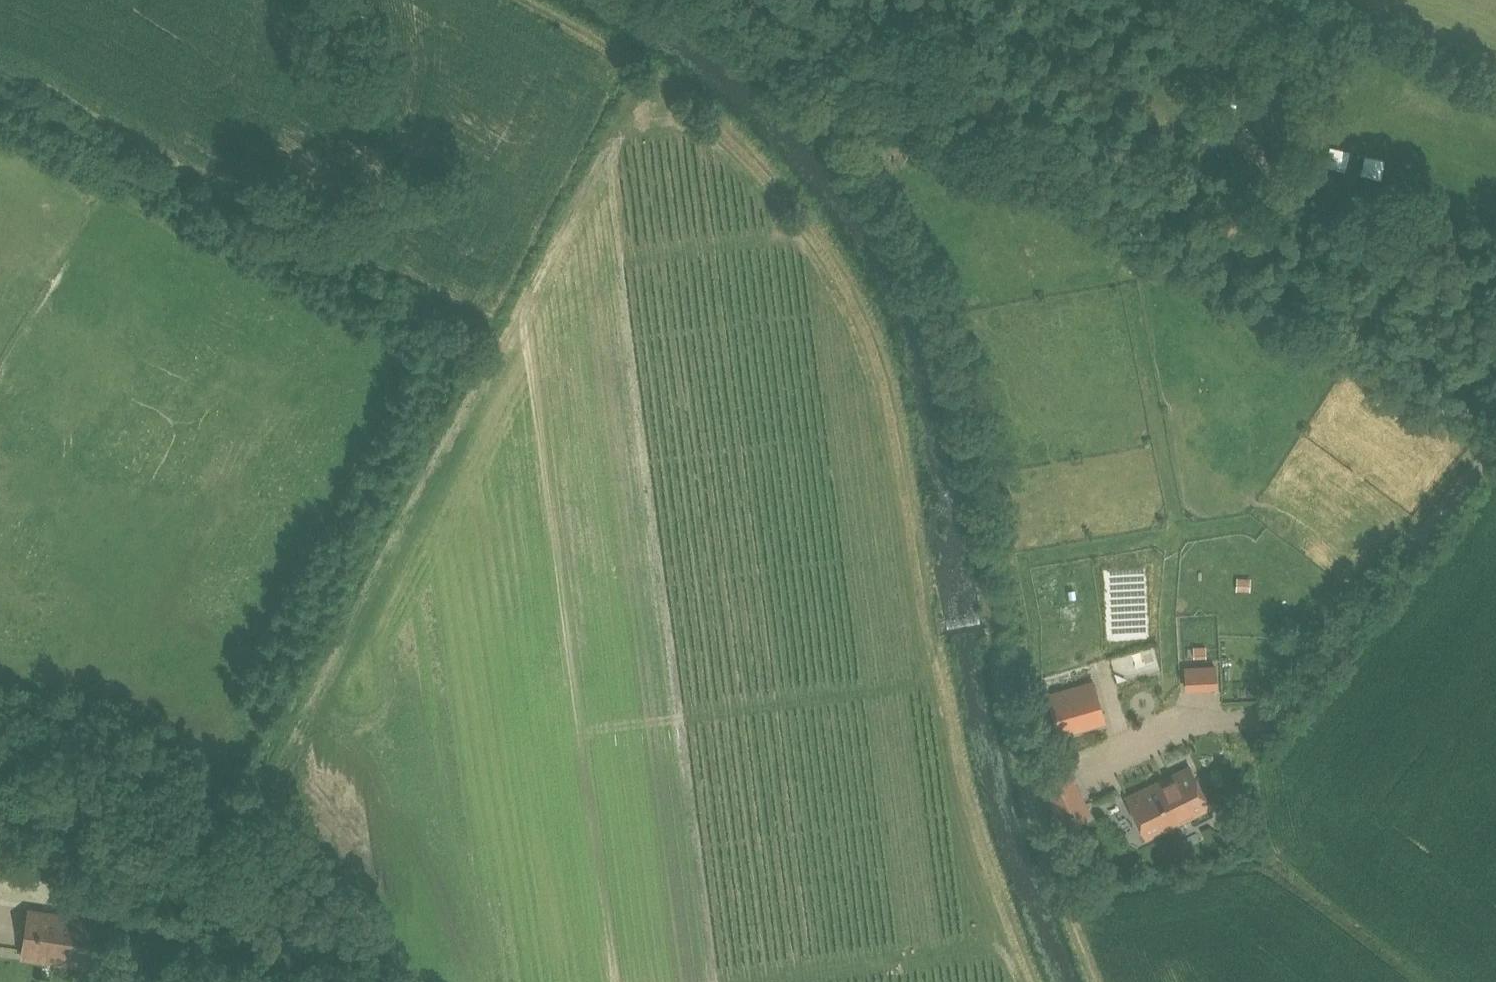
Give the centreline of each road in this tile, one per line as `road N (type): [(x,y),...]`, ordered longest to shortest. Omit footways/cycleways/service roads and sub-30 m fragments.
road 1 (track): [(1495,455),(1268,733),(1210,783)]

